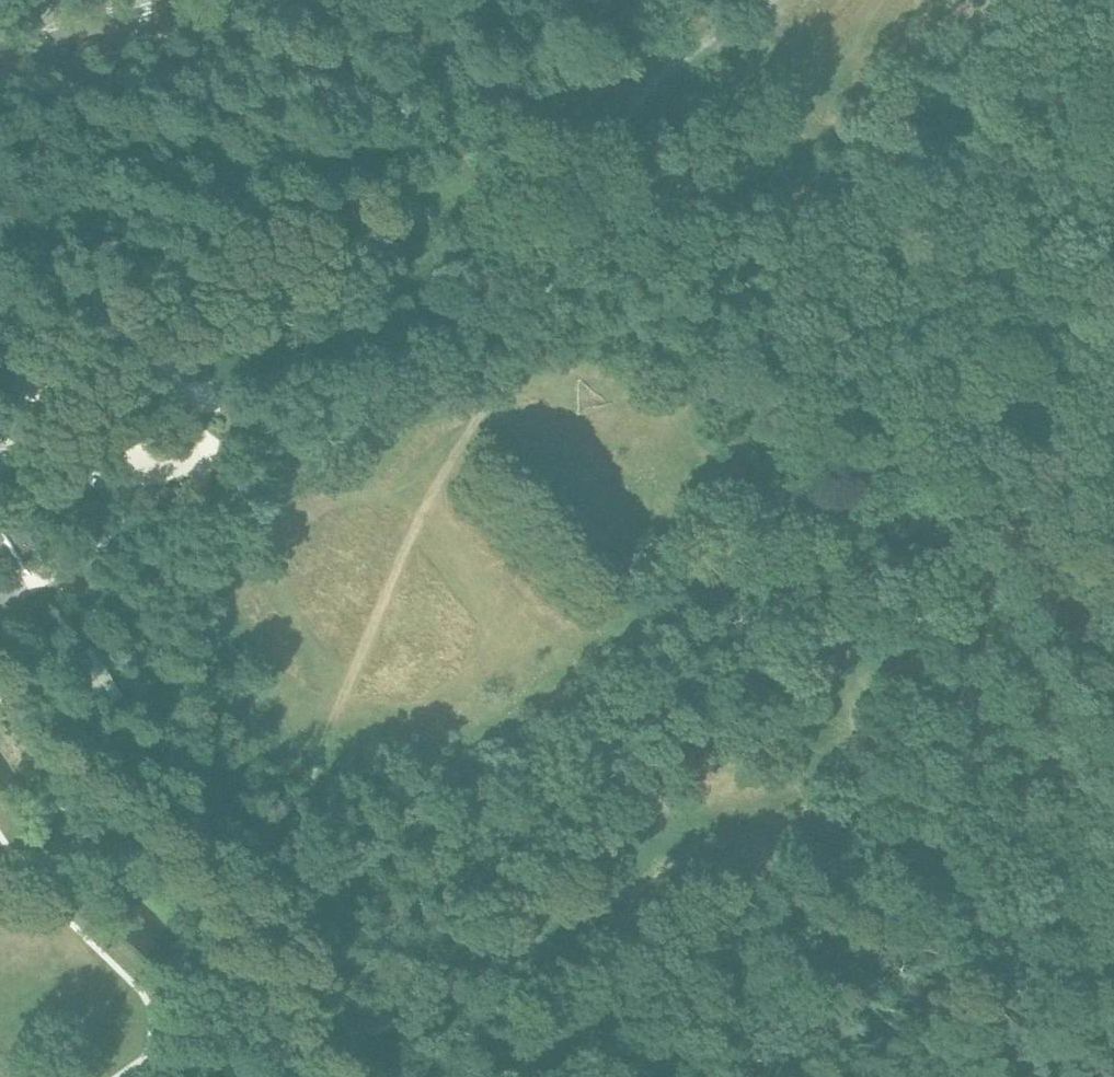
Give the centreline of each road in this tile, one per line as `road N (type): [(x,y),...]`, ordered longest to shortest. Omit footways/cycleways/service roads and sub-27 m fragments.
road 1 (residential): [(0,55),(178,0)]

